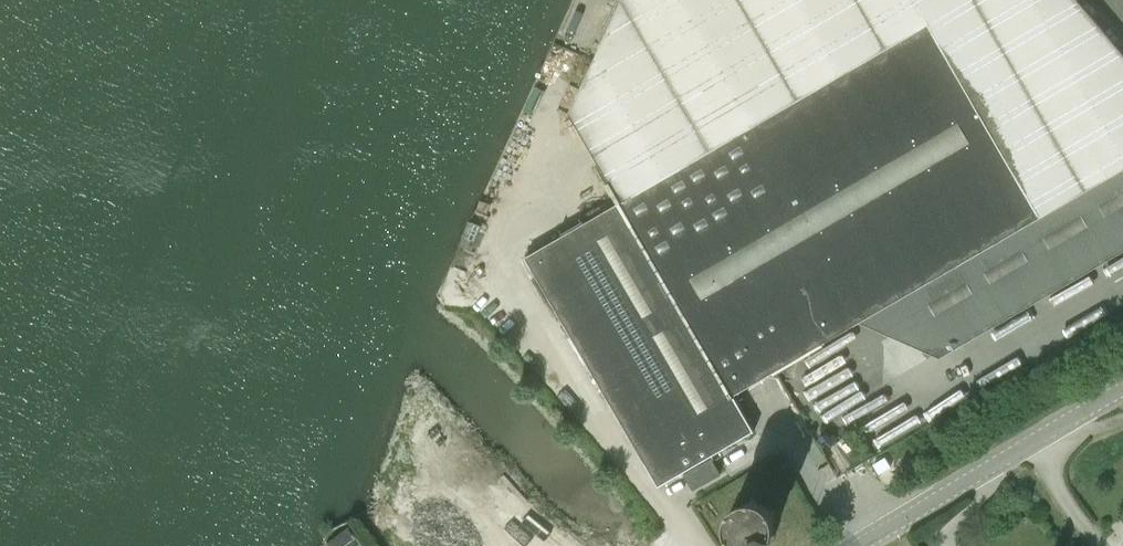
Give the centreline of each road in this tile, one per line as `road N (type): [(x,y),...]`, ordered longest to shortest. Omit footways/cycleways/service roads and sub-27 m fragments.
road 1 (tertiary): [(1122,389),(858,545)]

